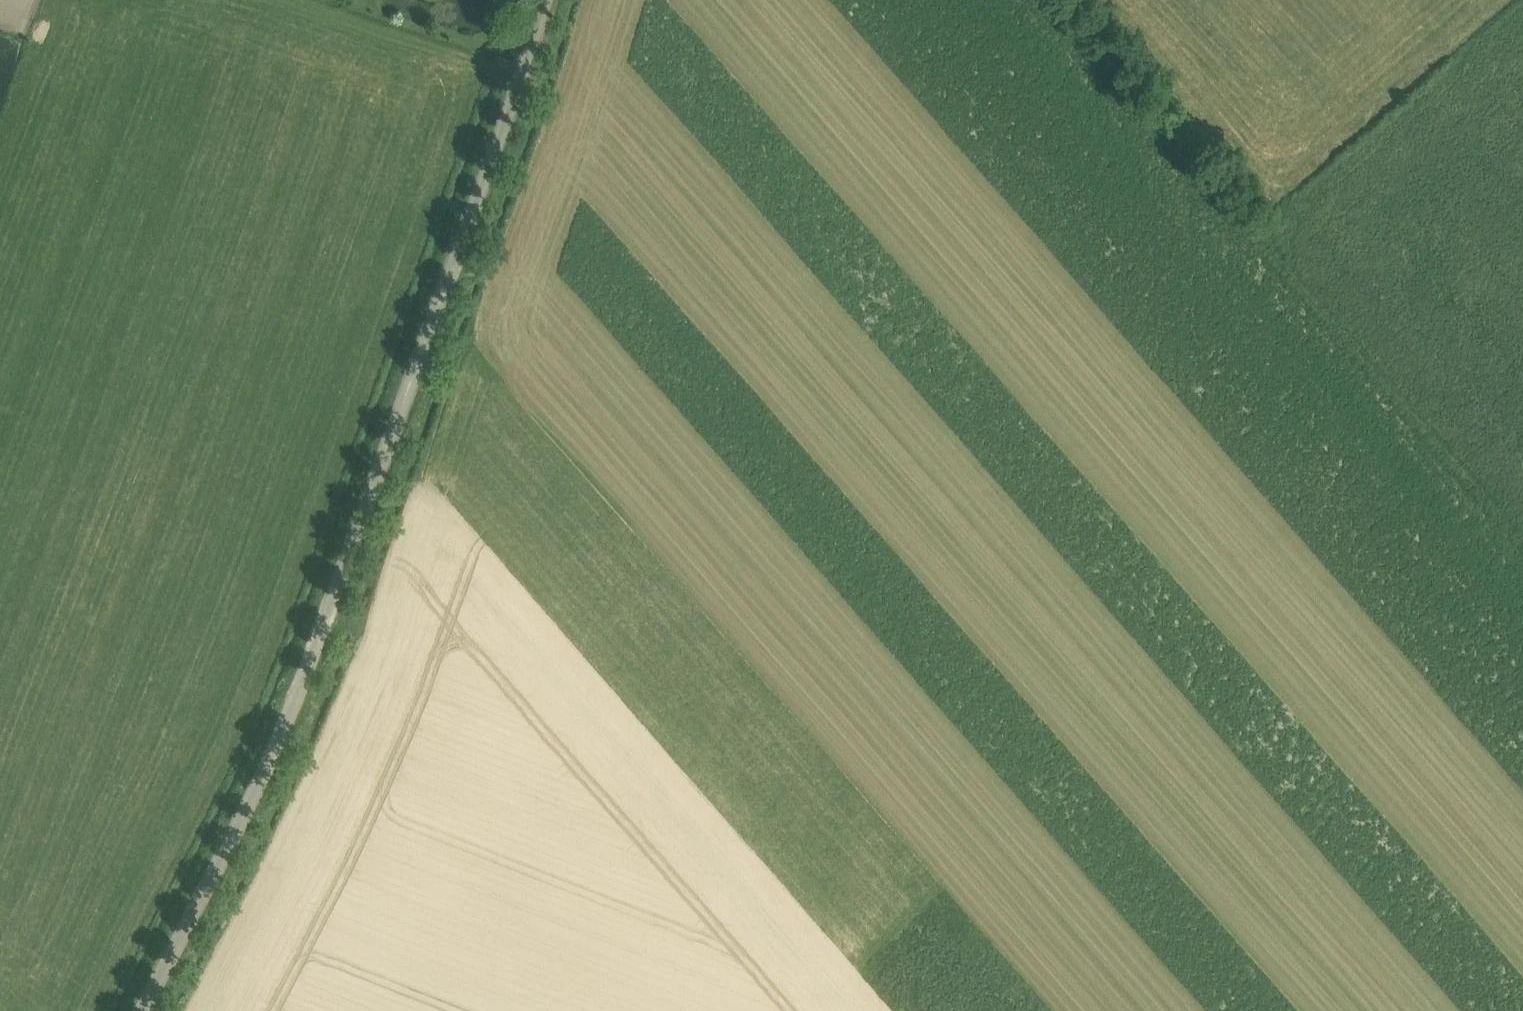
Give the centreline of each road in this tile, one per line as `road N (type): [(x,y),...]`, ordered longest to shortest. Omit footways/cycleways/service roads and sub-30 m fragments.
road 1 (unclassified): [(144,1010),(321,628),(477,212),(542,0)]
road 2 (track): [(1054,0),(1522,535)]

